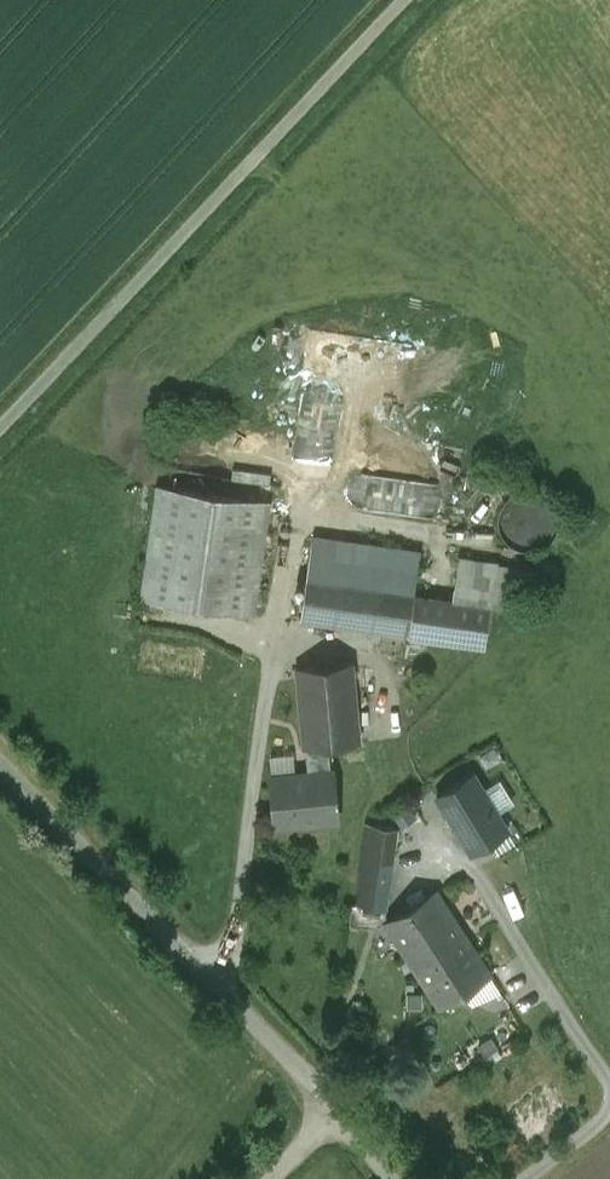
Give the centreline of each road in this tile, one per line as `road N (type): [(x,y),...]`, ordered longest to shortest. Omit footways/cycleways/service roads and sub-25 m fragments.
road 1 (unclassified): [(337,1104),(0,760)]

